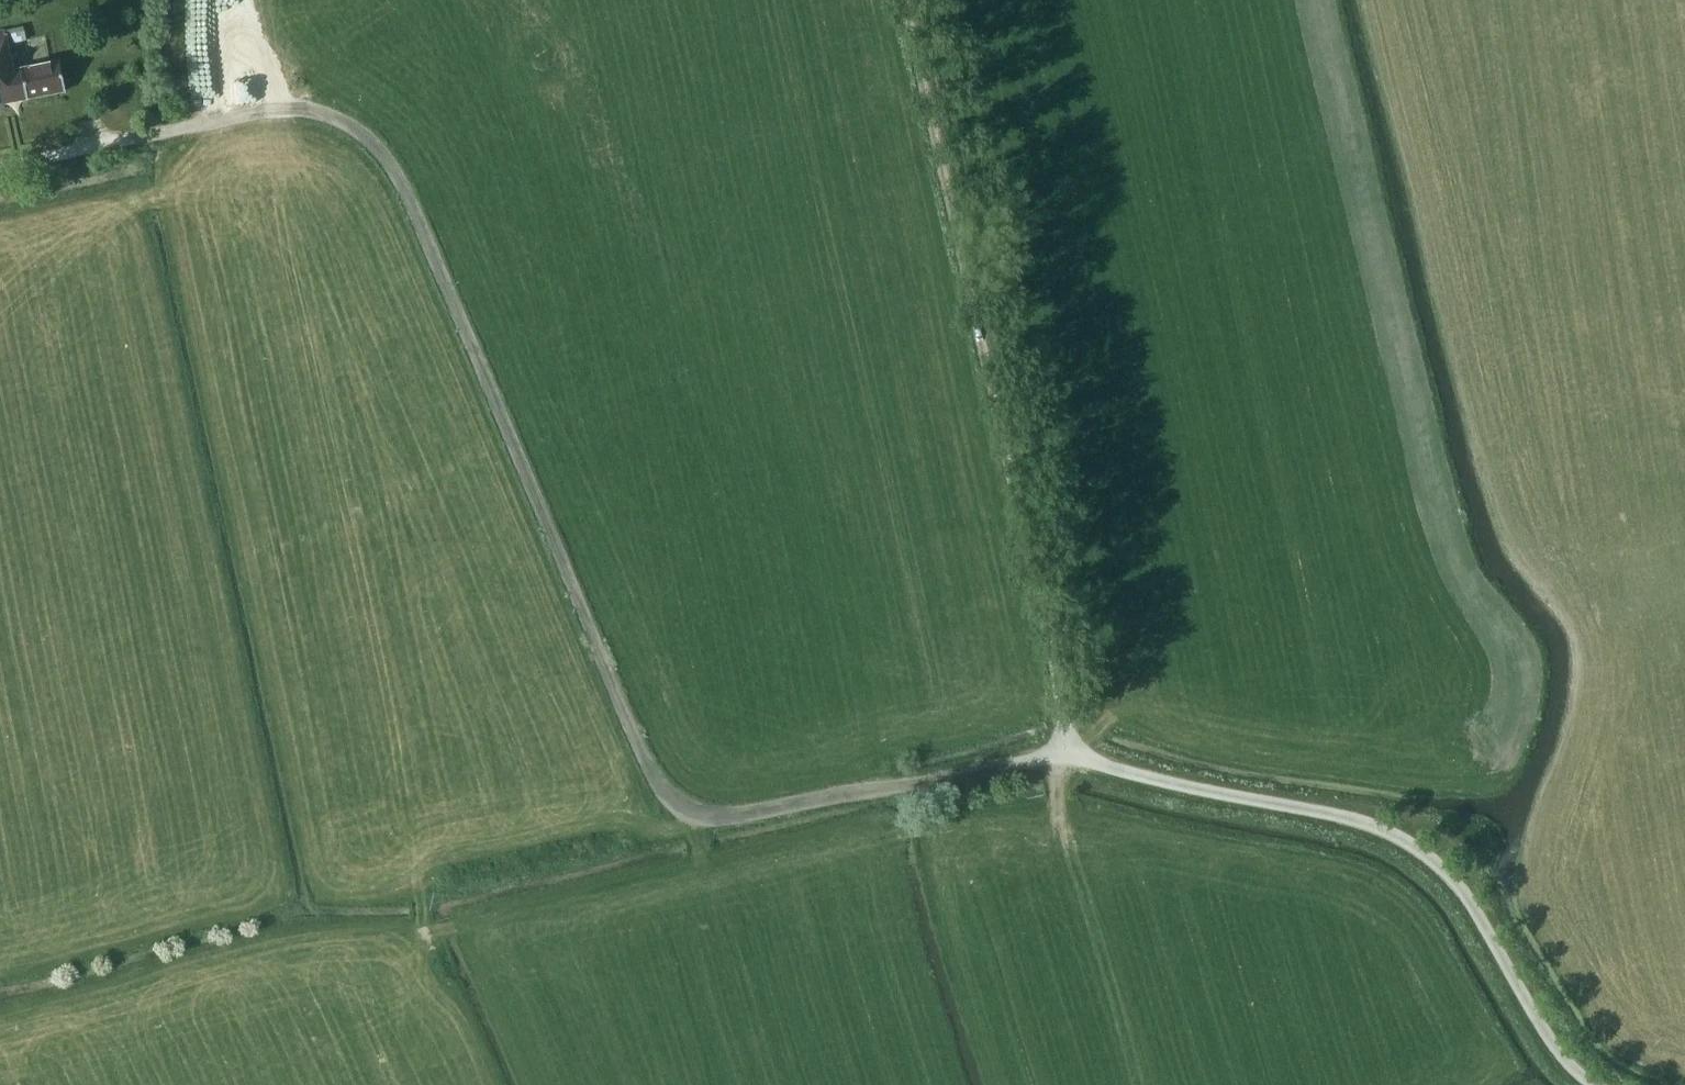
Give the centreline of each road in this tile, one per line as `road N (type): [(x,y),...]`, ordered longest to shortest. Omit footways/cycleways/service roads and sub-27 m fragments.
road 1 (unclassified): [(1595,1084),(1555,1046),(1465,892),(1408,841),(1339,814),(1069,754)]

